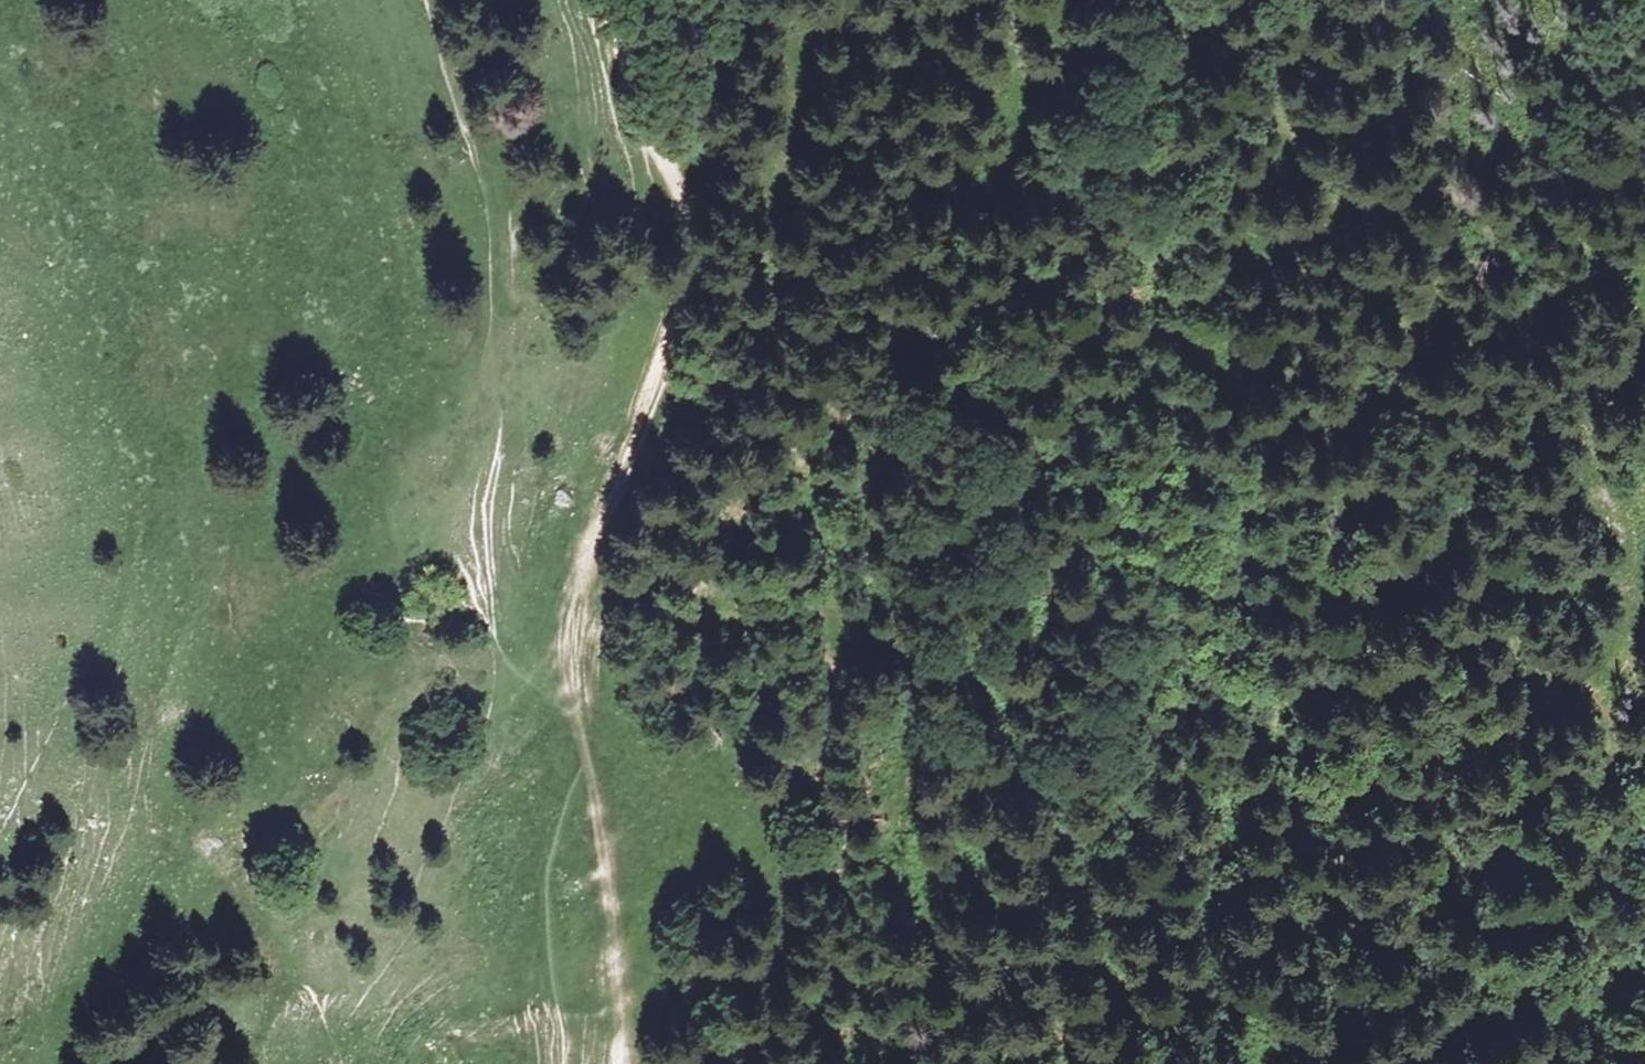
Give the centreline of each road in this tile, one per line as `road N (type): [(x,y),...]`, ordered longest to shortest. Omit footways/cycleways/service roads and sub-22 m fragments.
road 1 (track): [(590,0),(672,185),(685,242),(679,310),(594,553),(585,630),(616,1022),(613,1063)]
road 2 (track): [(1644,590),(1617,659),(1606,716),(1614,774)]

